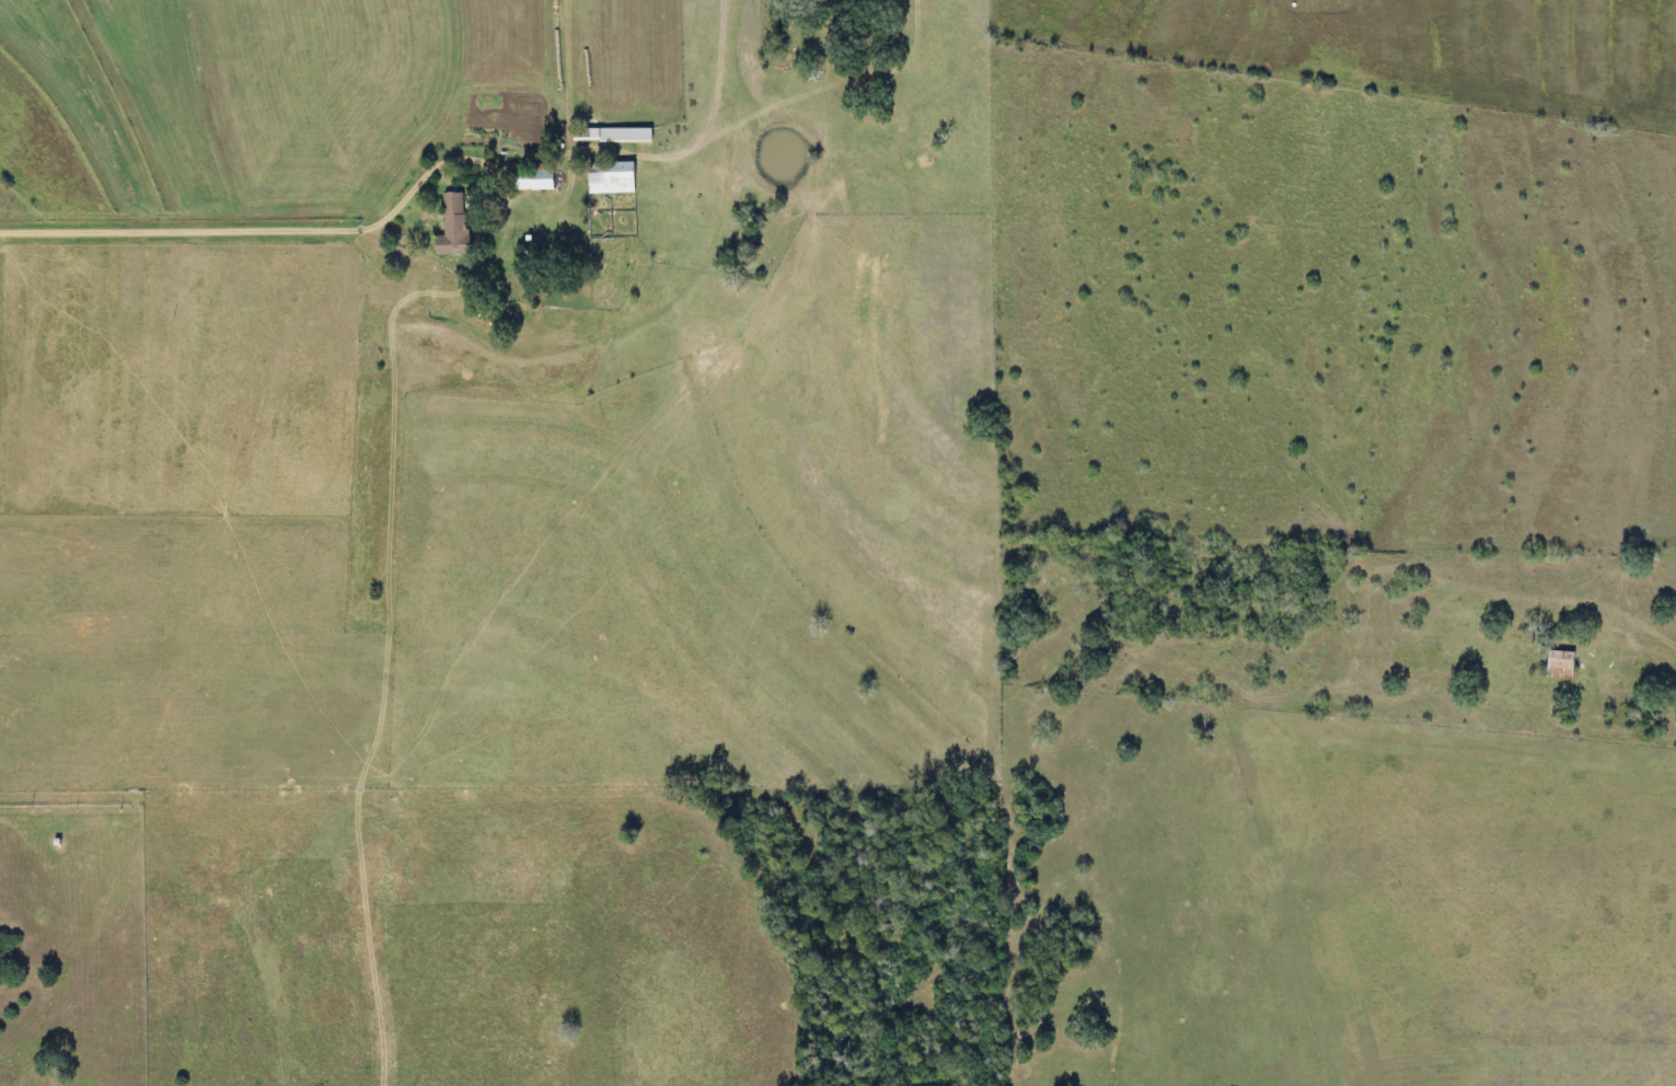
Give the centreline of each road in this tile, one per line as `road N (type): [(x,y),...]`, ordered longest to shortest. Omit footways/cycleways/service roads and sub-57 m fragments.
road 1 (residential): [(387,1085),(365,778),(380,748),(392,675),(403,325),(412,294),(447,293),(486,273),(509,221),(501,172),(481,159),(449,158),(358,226),(0,230)]

